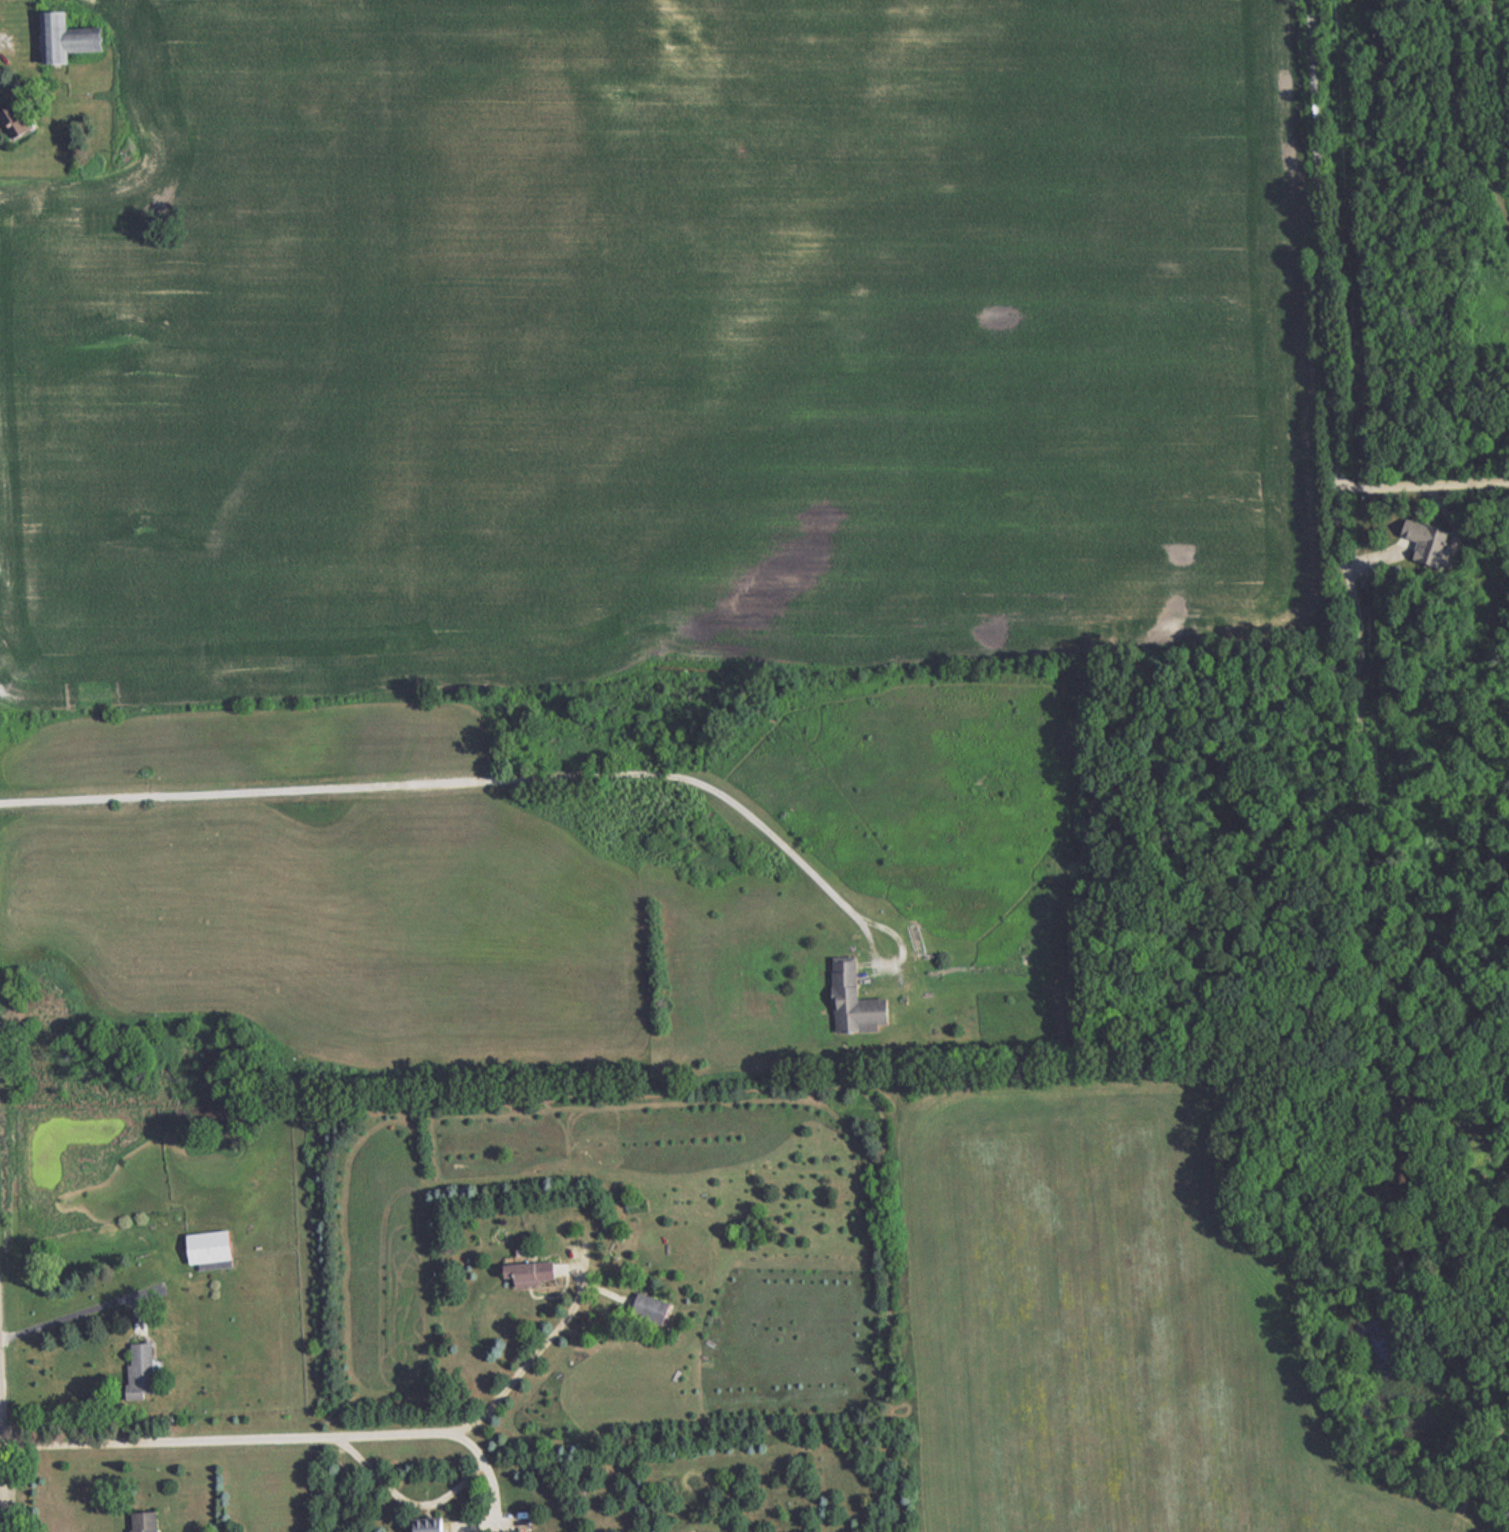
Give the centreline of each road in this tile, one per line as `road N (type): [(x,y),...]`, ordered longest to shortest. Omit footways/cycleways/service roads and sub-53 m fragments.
road 1 (residential): [(1508,473),(1385,482),(1346,474),(1332,458),(1310,0)]

